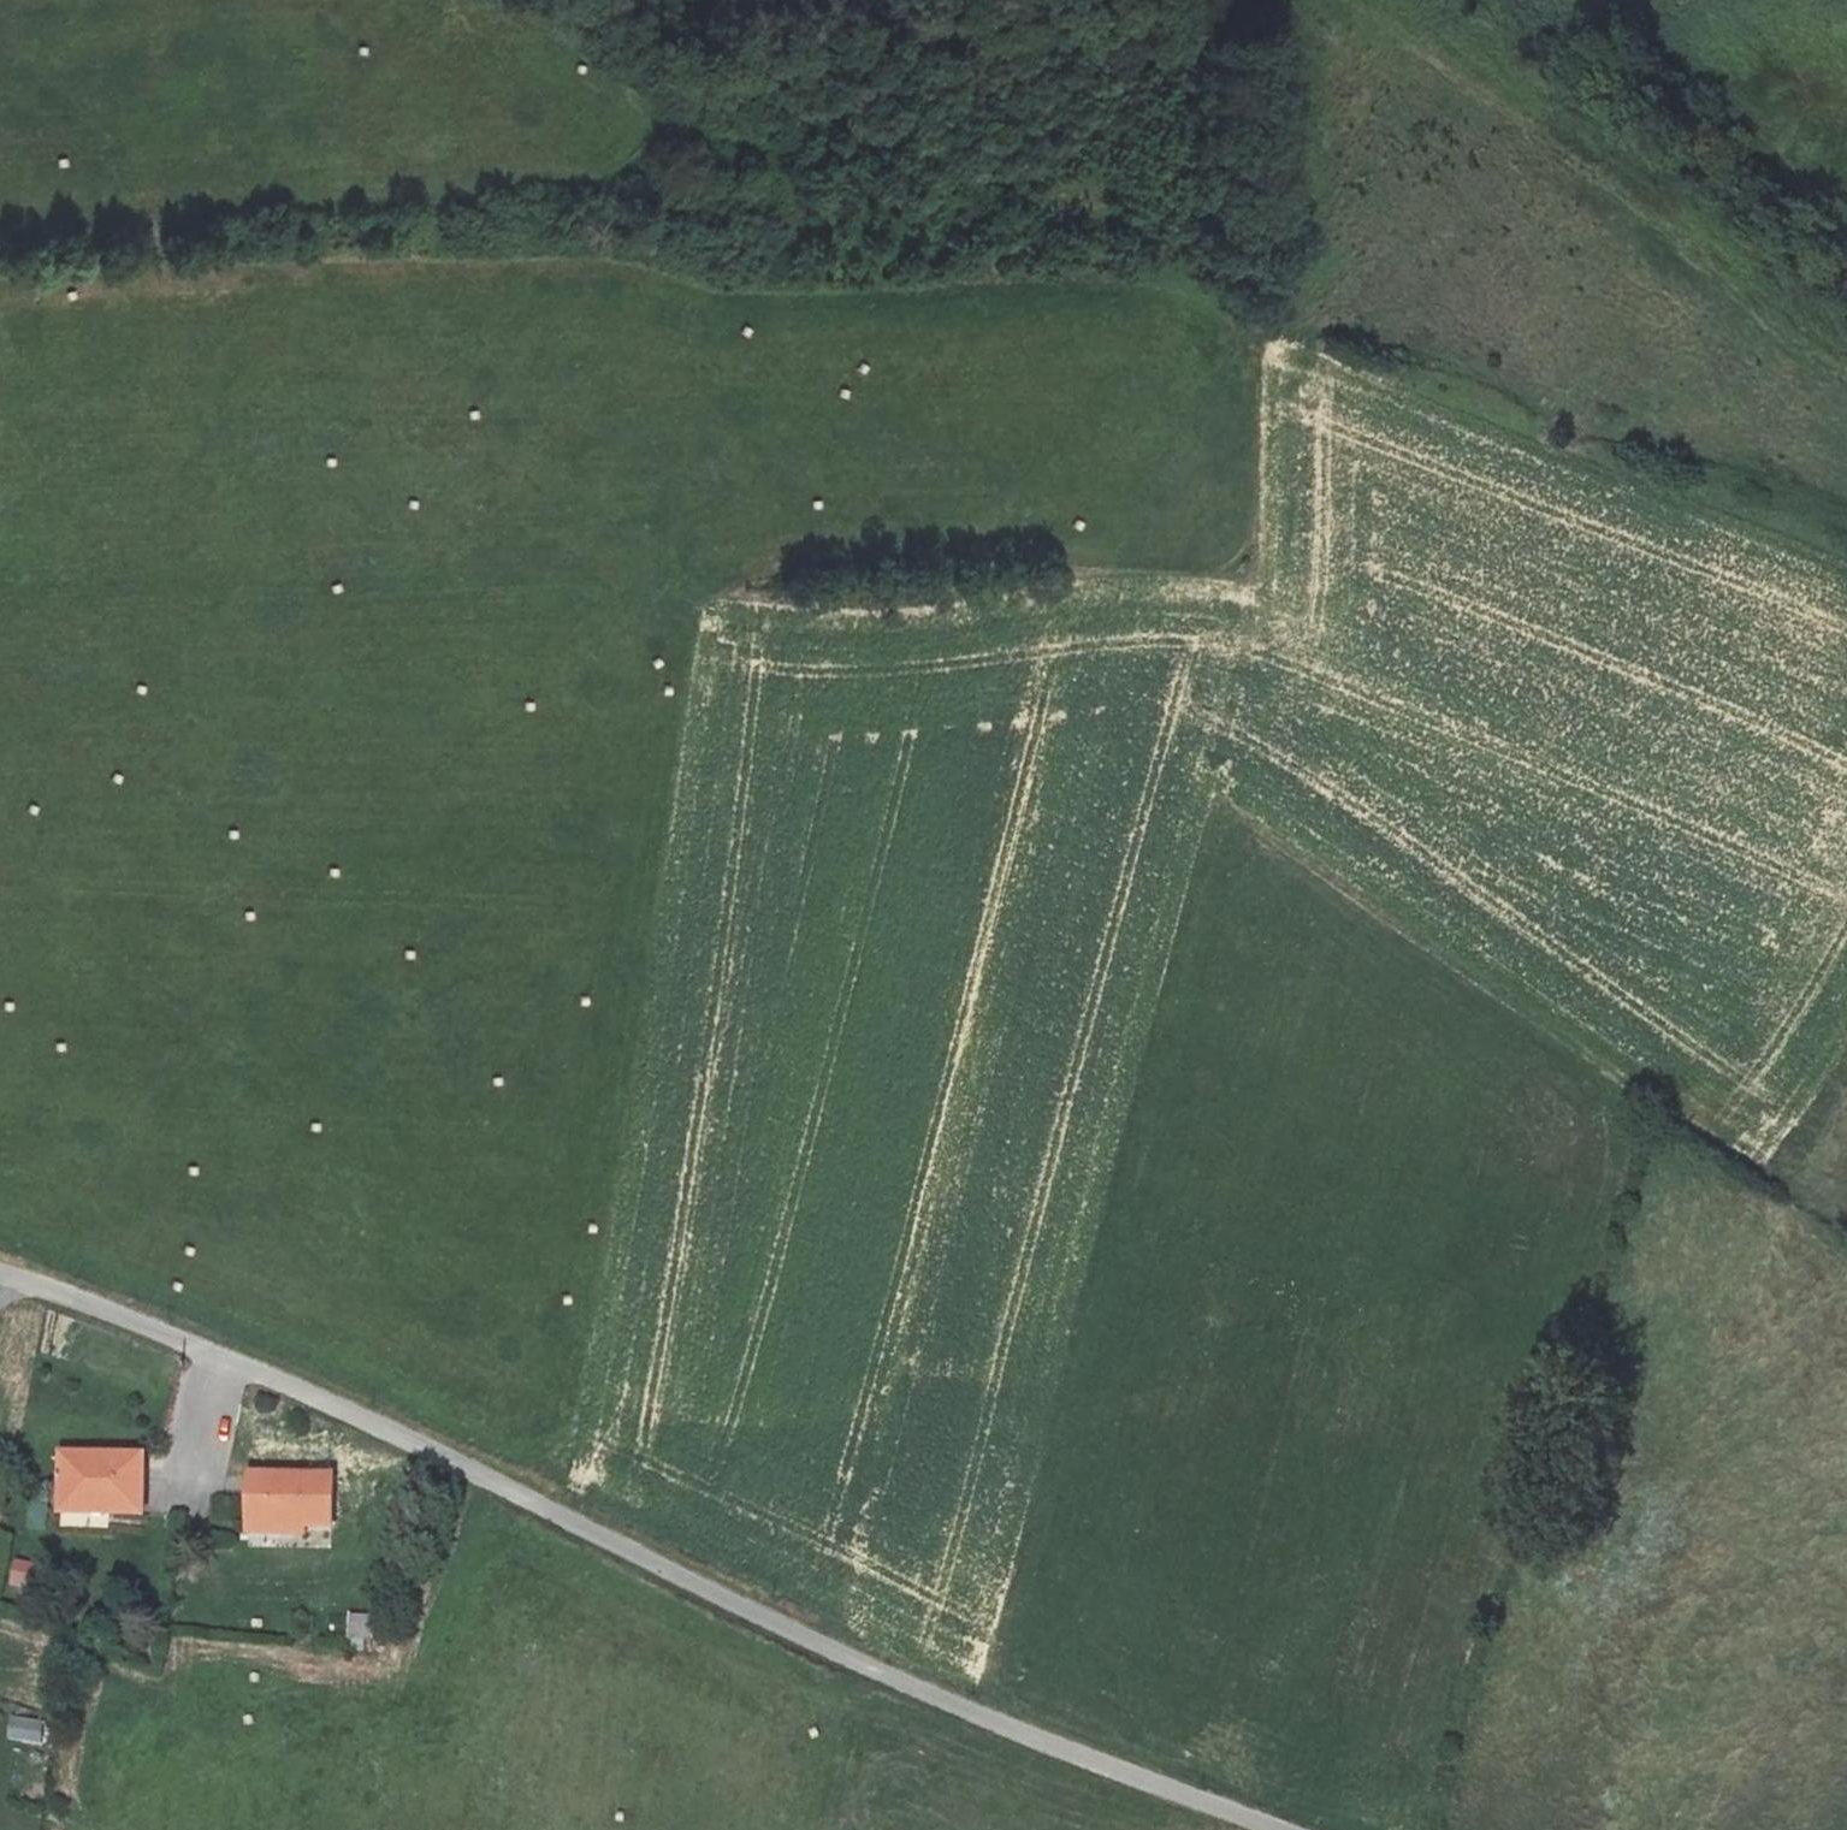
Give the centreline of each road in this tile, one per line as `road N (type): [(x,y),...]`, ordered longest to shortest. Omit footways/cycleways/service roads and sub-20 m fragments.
road 1 (unclassified): [(1268,1829),(923,1699),(393,1439),(95,1310),(0,1287)]

